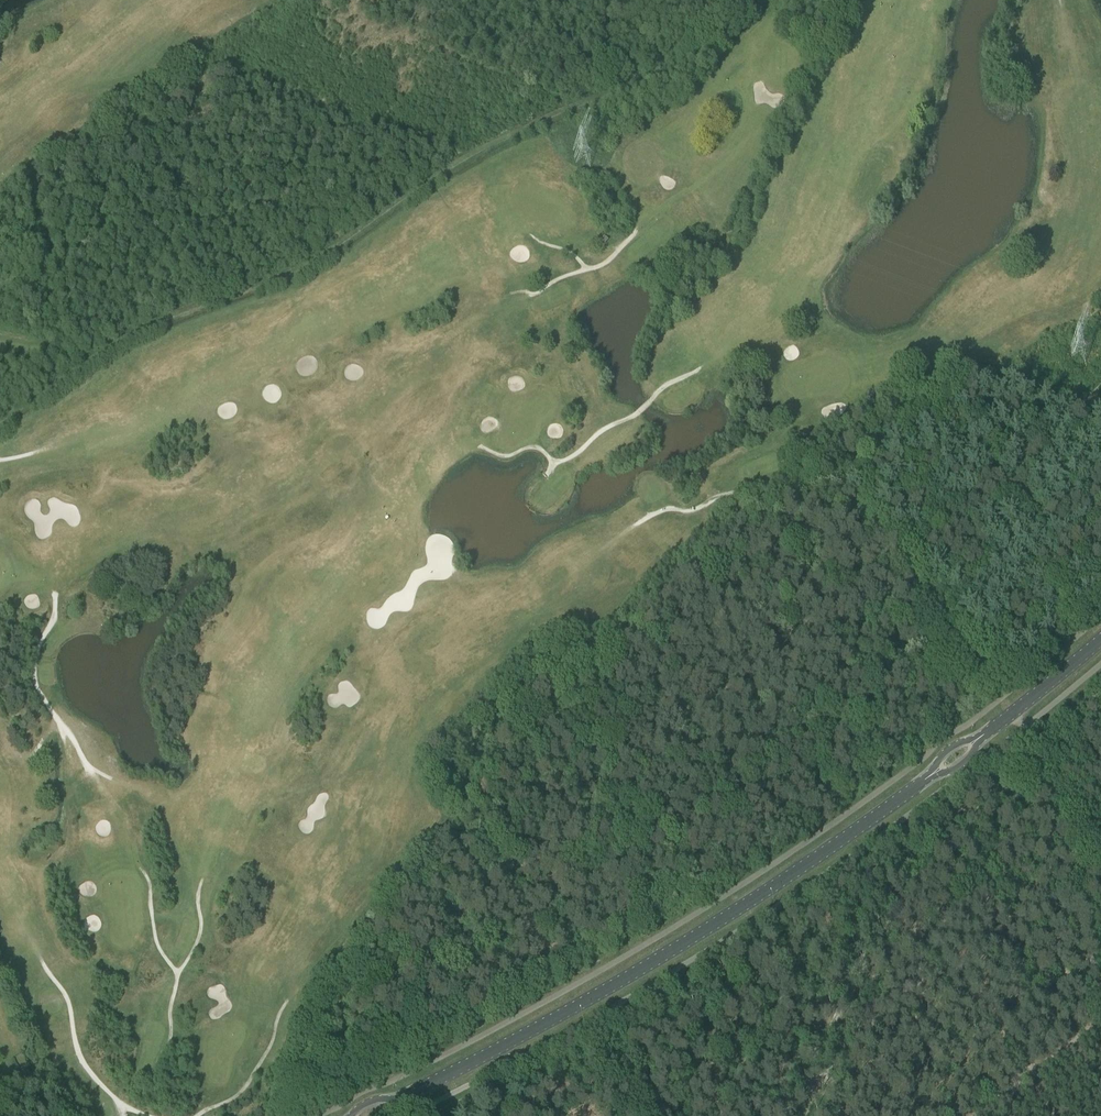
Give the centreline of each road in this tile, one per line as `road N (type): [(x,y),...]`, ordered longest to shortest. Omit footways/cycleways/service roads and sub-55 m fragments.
road 1 (tertiary): [(401,1098),(712,927),(854,832),(1100,641)]
road 2 (track): [(959,956),(1014,873),(1096,828)]
road 3 (track): [(1100,1021),(976,1115)]
road 4 (track): [(1100,835),(1012,714)]
road 5 (track): [(1100,968),(1052,881),(1026,866)]

